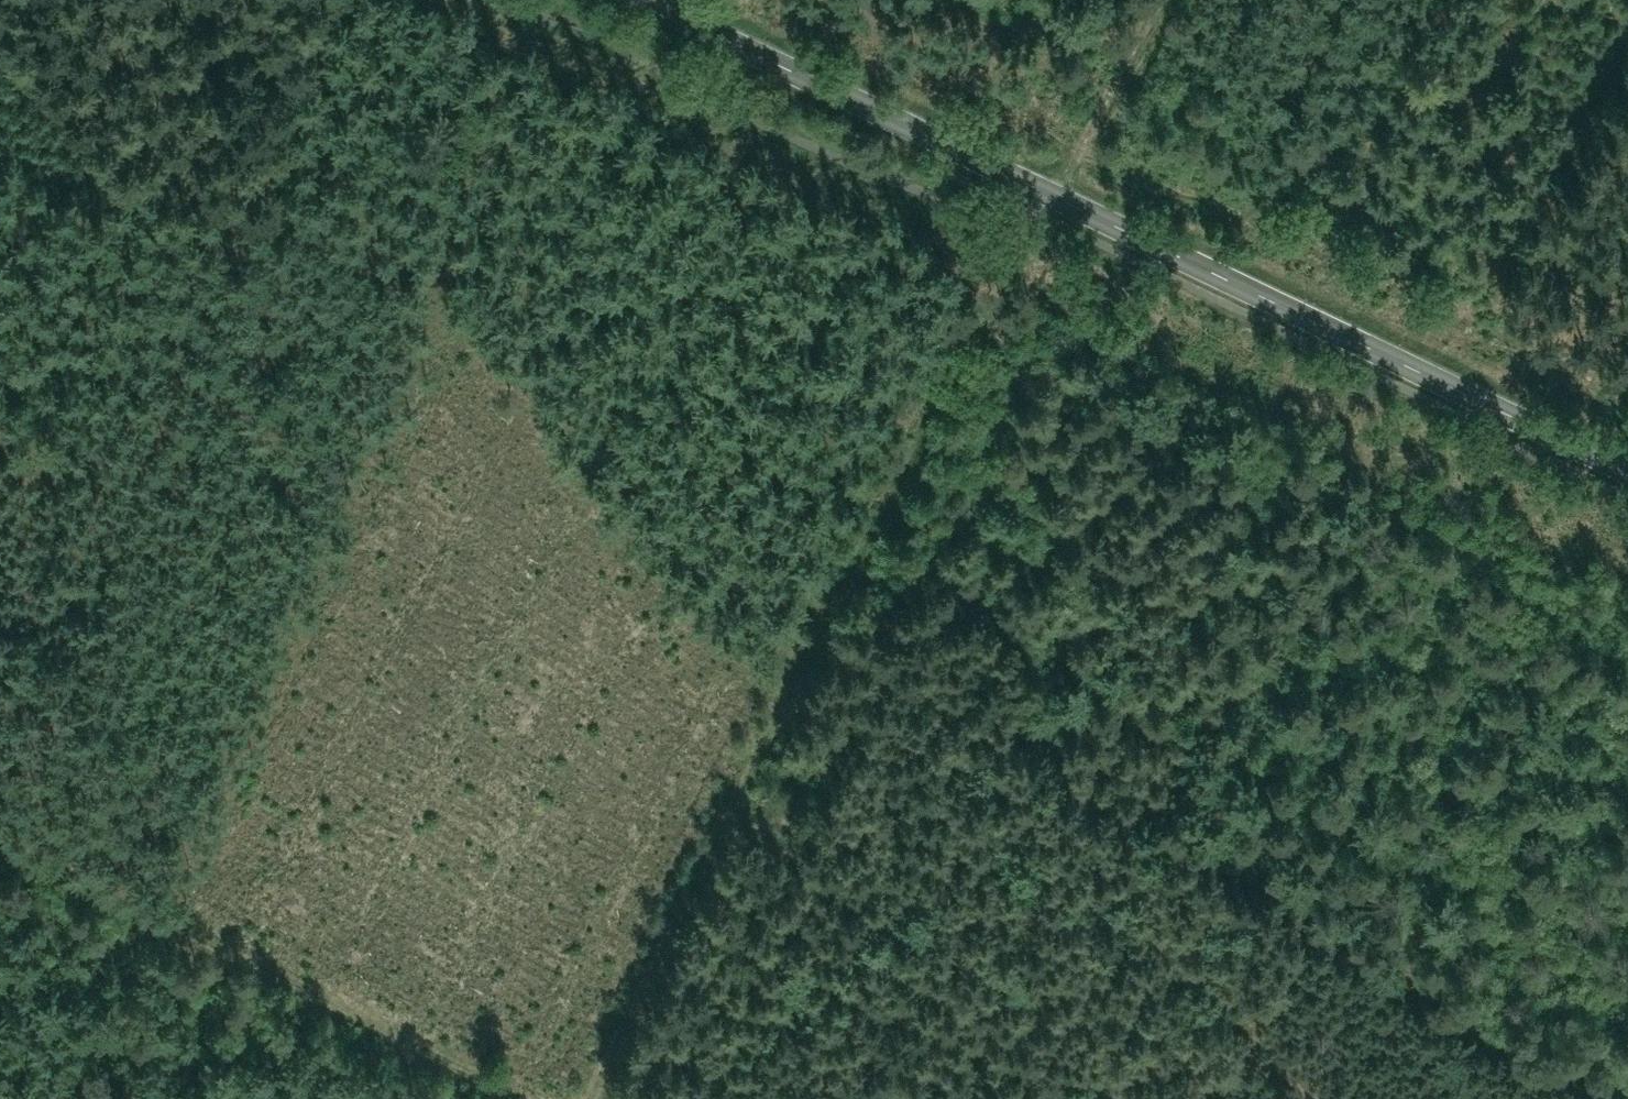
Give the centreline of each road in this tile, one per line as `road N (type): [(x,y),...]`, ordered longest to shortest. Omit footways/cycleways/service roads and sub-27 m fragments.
road 1 (secondary): [(1627,475),(637,0)]
road 2 (track): [(1124,233),(1222,0)]

